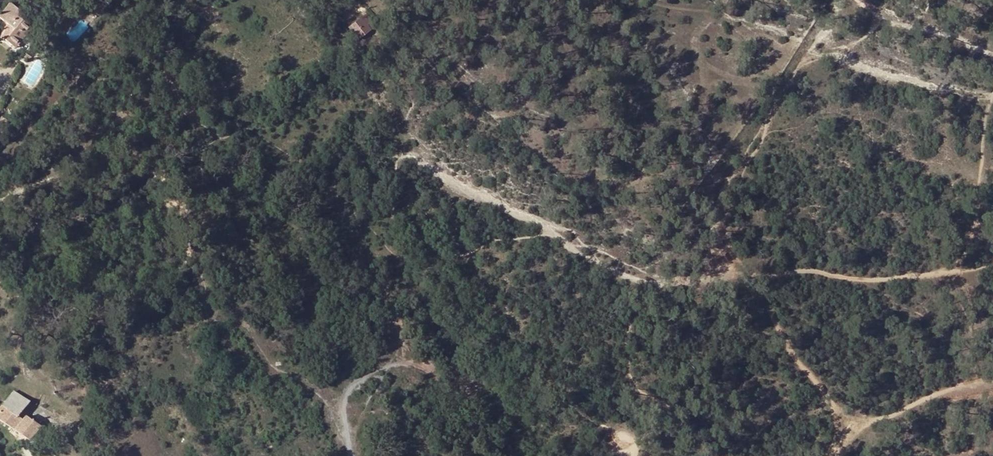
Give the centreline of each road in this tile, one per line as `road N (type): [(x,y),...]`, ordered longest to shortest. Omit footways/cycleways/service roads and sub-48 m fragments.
road 1 (track): [(992,380),(962,383),(888,418),(837,412),(796,360),(756,278)]

